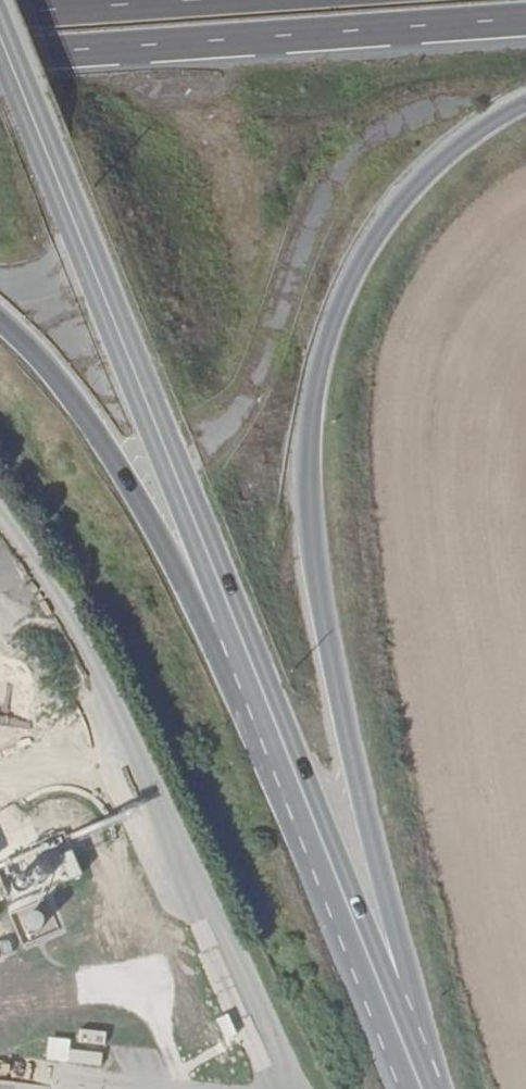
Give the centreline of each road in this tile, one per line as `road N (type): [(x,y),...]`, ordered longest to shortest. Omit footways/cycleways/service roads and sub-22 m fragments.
road 1 (trunk): [(412,1061),(415,991),(362,800),(319,596),(308,490),(312,427),(321,356),(369,249),(448,153),(525,101)]
road 2 (secondary): [(256,677),(42,145)]
road 3 (trunk): [(0,57),(525,20)]
road 4 (trunk): [(0,325),(50,374),(256,677)]
road 5 (secondary): [(412,1061),(256,677)]
road 6 (trunk): [(189,0),(0,14)]

